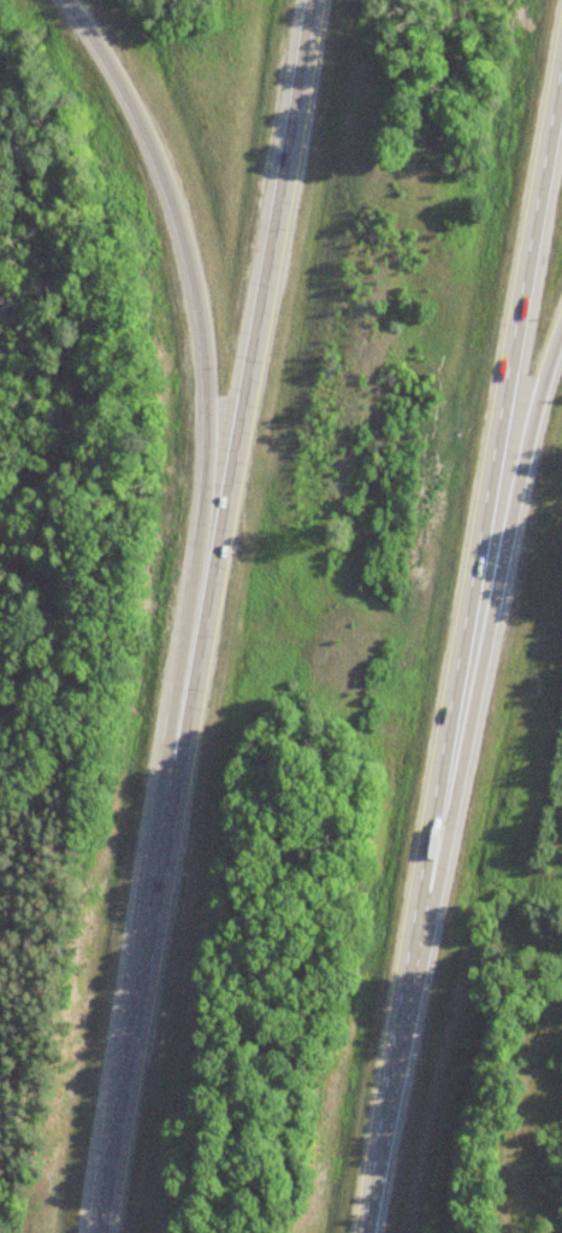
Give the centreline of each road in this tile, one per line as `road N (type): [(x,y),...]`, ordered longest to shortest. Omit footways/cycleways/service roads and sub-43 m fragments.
road 1 (motorway): [(312,0),(104,1232)]
road 2 (motorway): [(360,1232),(560,0)]
road 3 (motorway): [(66,0),(113,70),(164,181),(187,249),(206,382),(199,542),(150,829),(142,984)]
road 4 (motorway): [(401,971),(433,887),(517,472),(561,322)]

